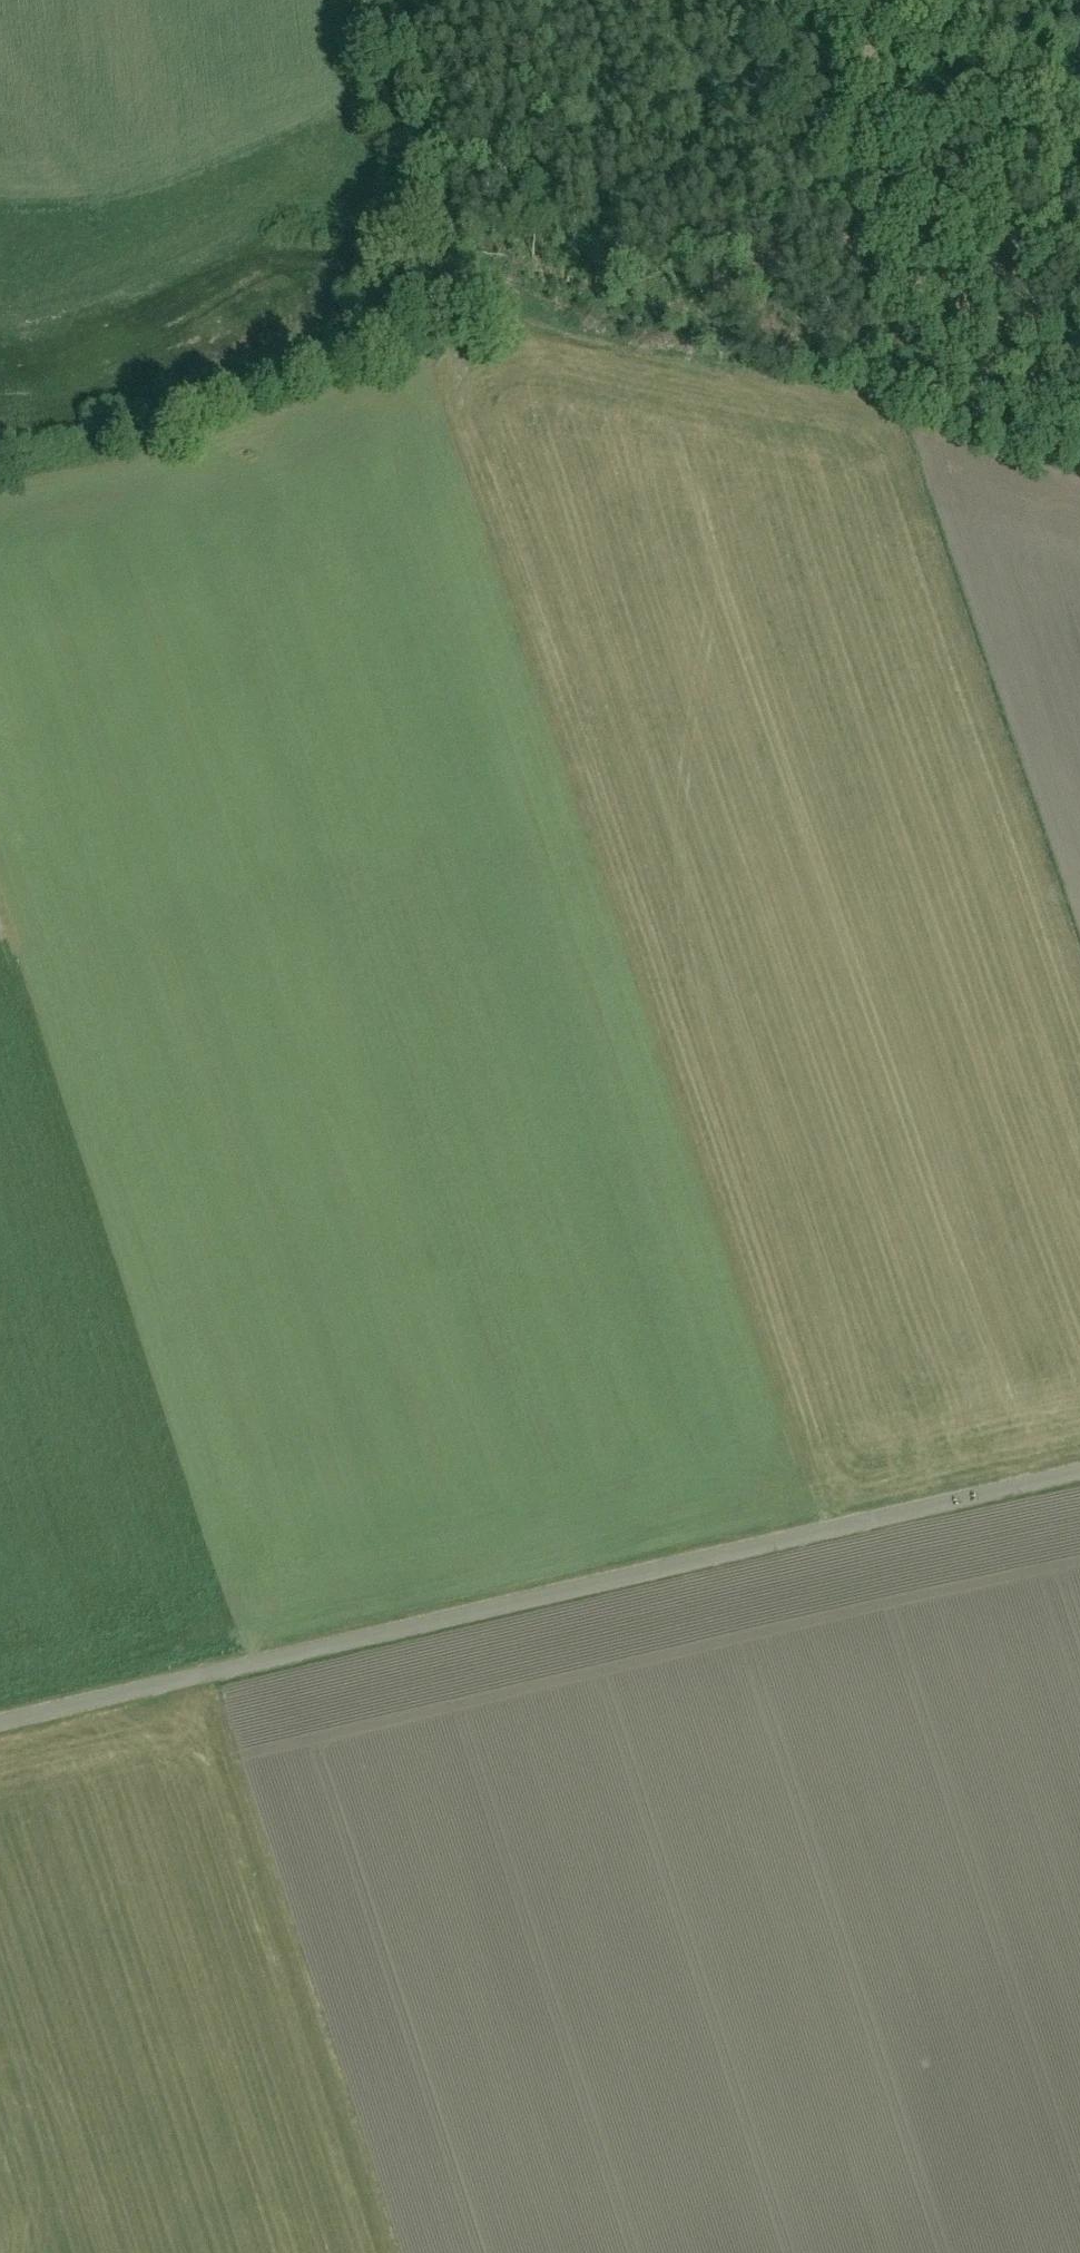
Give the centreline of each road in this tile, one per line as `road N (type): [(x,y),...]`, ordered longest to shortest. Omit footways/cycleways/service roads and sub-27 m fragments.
road 1 (unclassified): [(0,1720),(1079,1475)]

